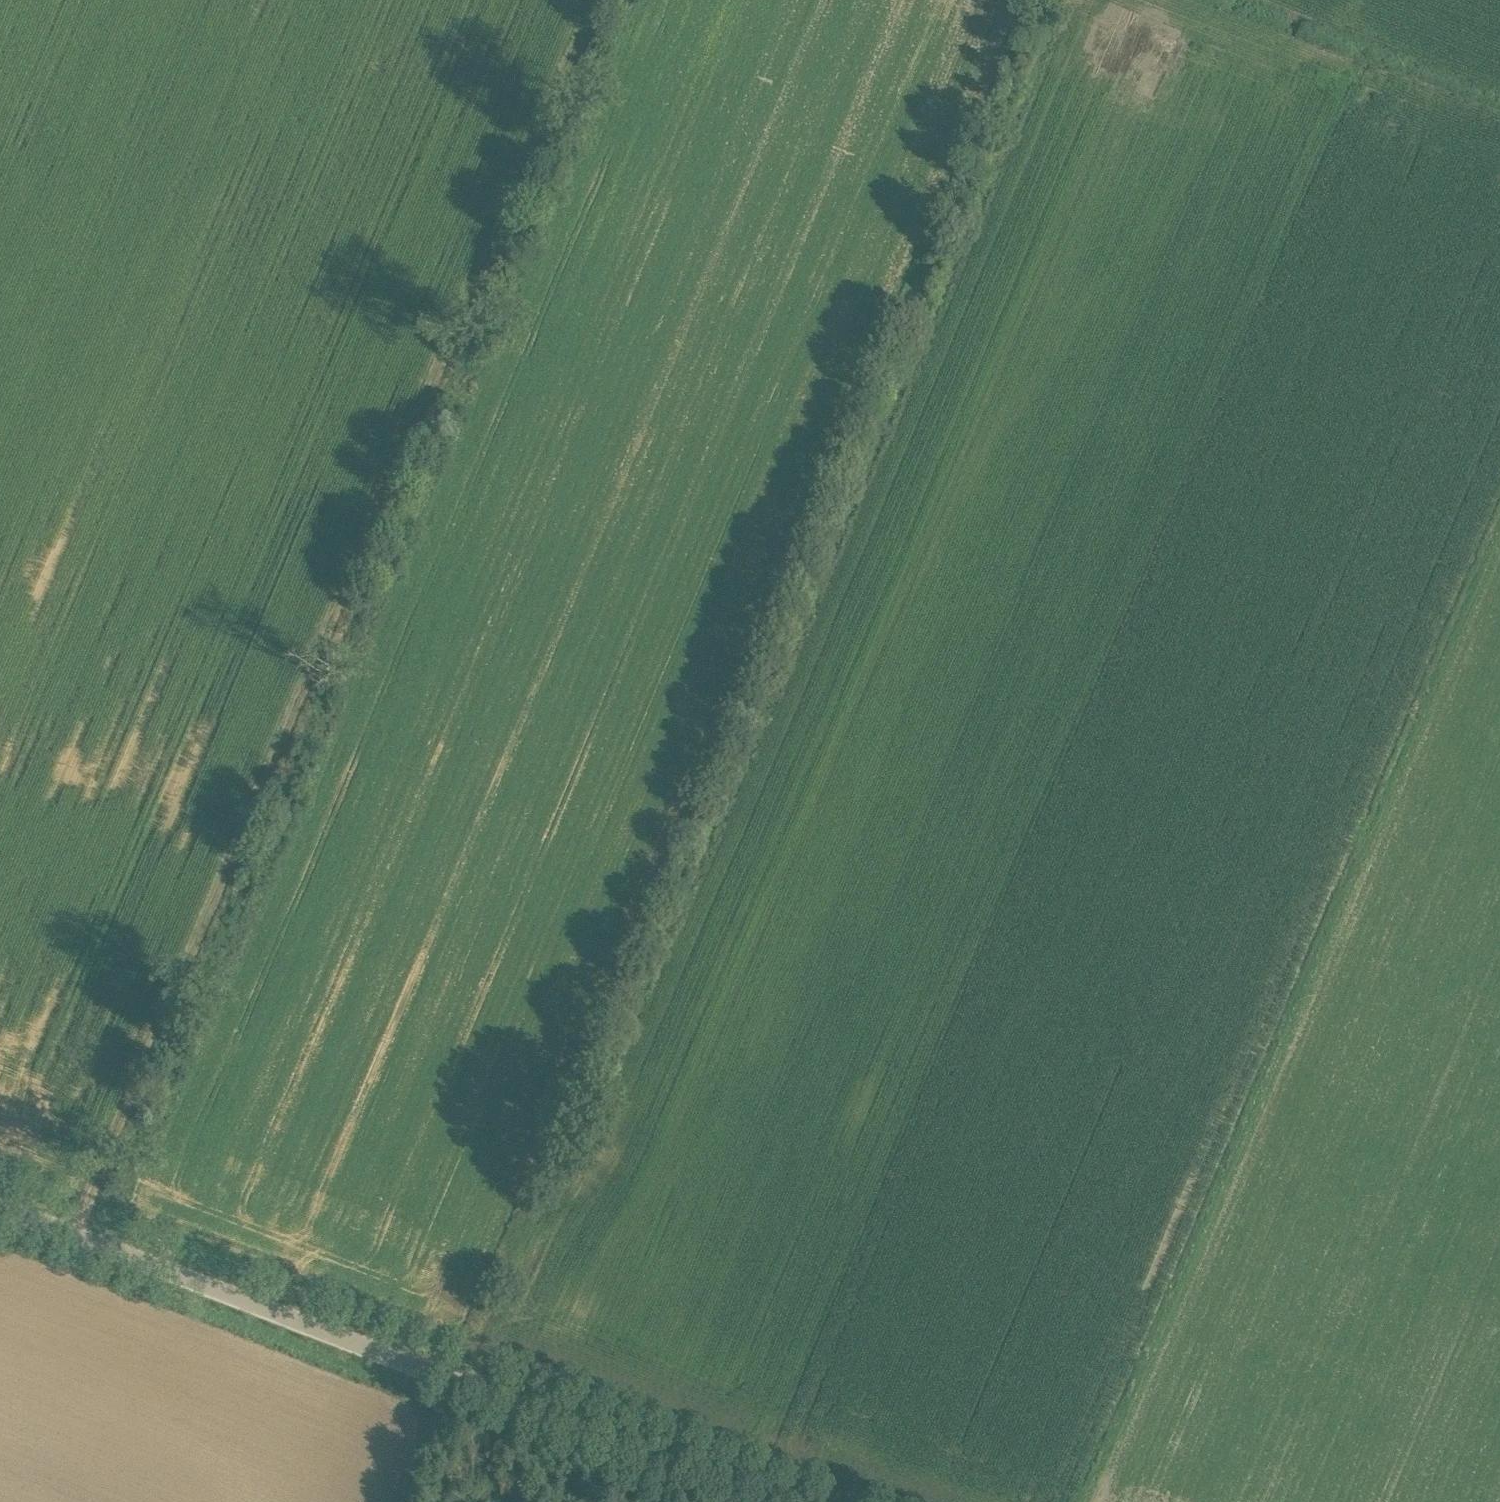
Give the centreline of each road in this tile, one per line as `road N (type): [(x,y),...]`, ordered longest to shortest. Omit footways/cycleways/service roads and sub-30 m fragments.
road 1 (unclassified): [(772,1501),(0,1205)]

